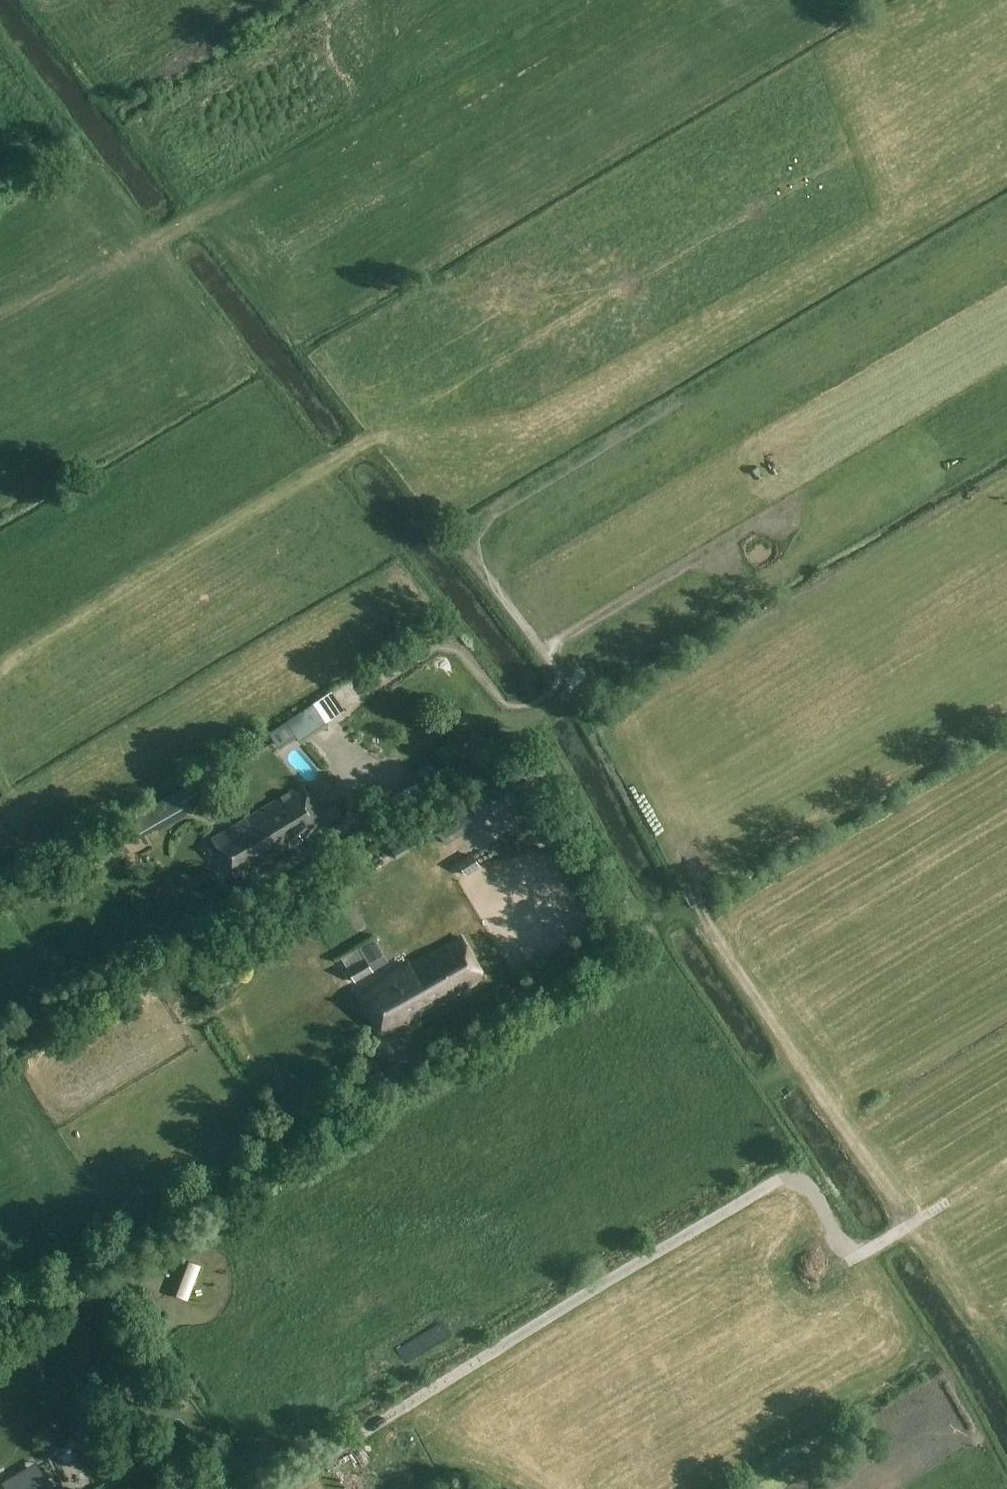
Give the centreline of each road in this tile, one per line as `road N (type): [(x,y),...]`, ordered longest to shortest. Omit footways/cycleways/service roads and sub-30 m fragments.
road 1 (track): [(196,935),(0,1051)]

